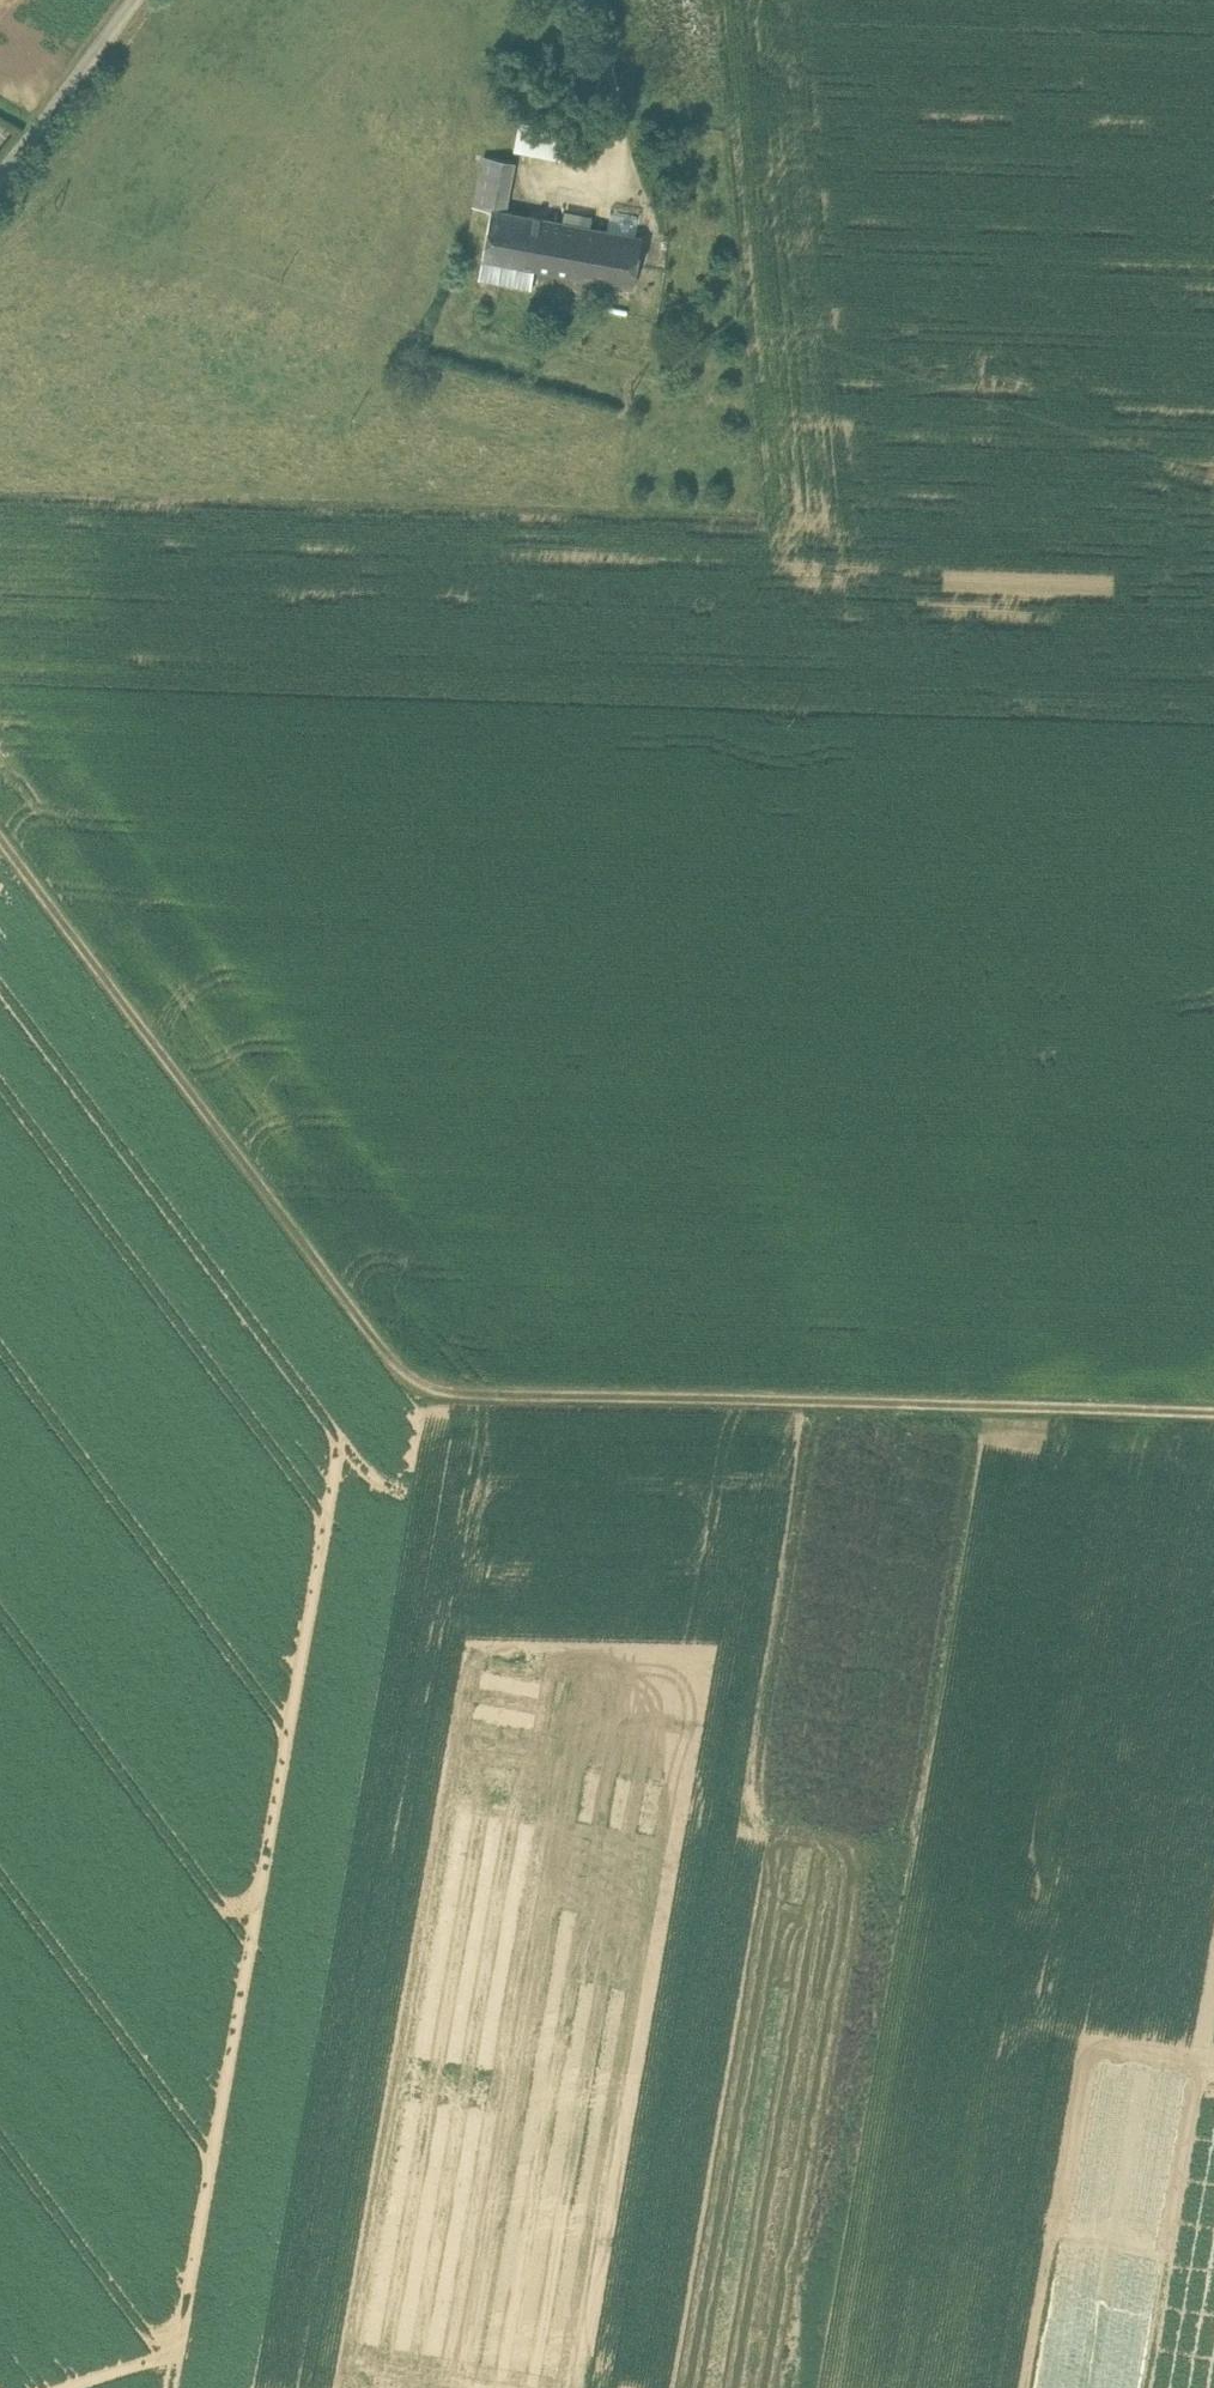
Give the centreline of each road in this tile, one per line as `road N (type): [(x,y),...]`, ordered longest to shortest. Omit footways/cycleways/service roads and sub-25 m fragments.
road 1 (track): [(1213,1413),(456,1393),(411,1377),(0,837)]
road 2 (track): [(131,0),(0,172)]

